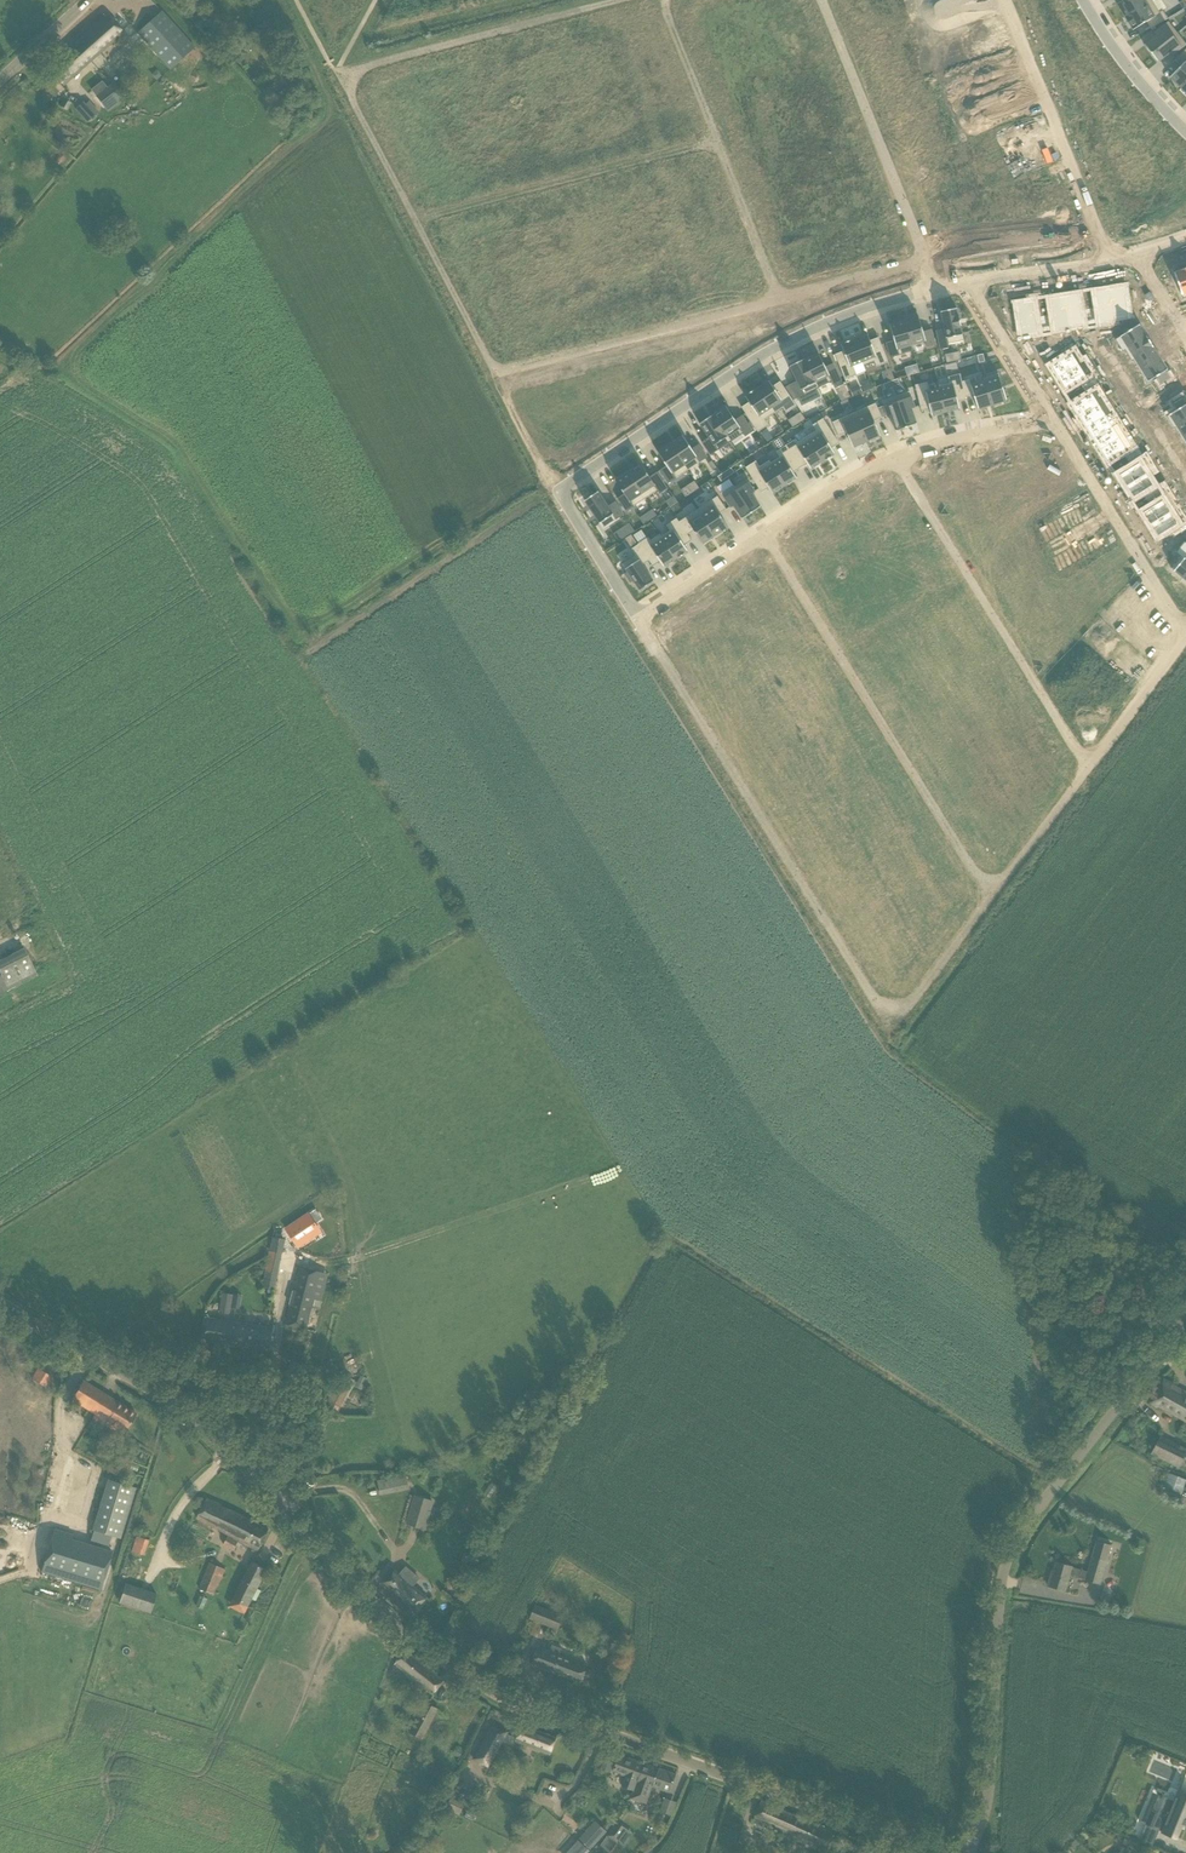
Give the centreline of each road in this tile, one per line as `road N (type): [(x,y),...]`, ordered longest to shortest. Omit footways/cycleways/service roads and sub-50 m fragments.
road 1 (unclassified): [(936,1852),(475,1681),(413,1640),(169,1398),(0,1296)]
road 2 (residential): [(639,621),(891,1026),(989,892)]
road 3 (unclassified): [(967,1852),(989,1788),(998,1612),(1012,1553),(1185,1315)]
road 4 (residential): [(935,288),(823,320),(770,346),(559,488),(639,621)]
road 5 (residential): [(620,0),(338,71),(417,221)]
road 6 (residential): [(768,537),(989,892)]
road 7 (residential): [(1085,765),(898,459)]
road 8 (residential): [(417,221),(716,141)]
road 9 (residential): [(775,298),(497,373)]
road 10 (residential): [(1007,0),(1073,185),(1114,260)]
road 11 (residential): [(820,0),(926,257)]
road 12 (residential): [(1185,629),(1059,426)]
road 13 (residential): [(417,221),(497,373)]
road 14 (residential): [(1085,765),(1185,629)]
road 15 (residential): [(716,141),(775,298)]
road 16 (residential): [(1185,133),(1084,0)]
road 17 (residential): [(1059,426),(973,284)]
road 18 (residential): [(1059,426),(898,459)]
road 19 (residential): [(989,892),(1085,765)]
road 20 (residential): [(926,257),(775,298)]
road 21 (residential): [(768,537),(639,621)]
road 22 (residential): [(659,0),(716,141)]
road 23 (residential): [(898,459),(768,537)]
road 24 (residential): [(1114,260),(973,284)]
road 25 (unclassified): [(0,85),(89,0)]

